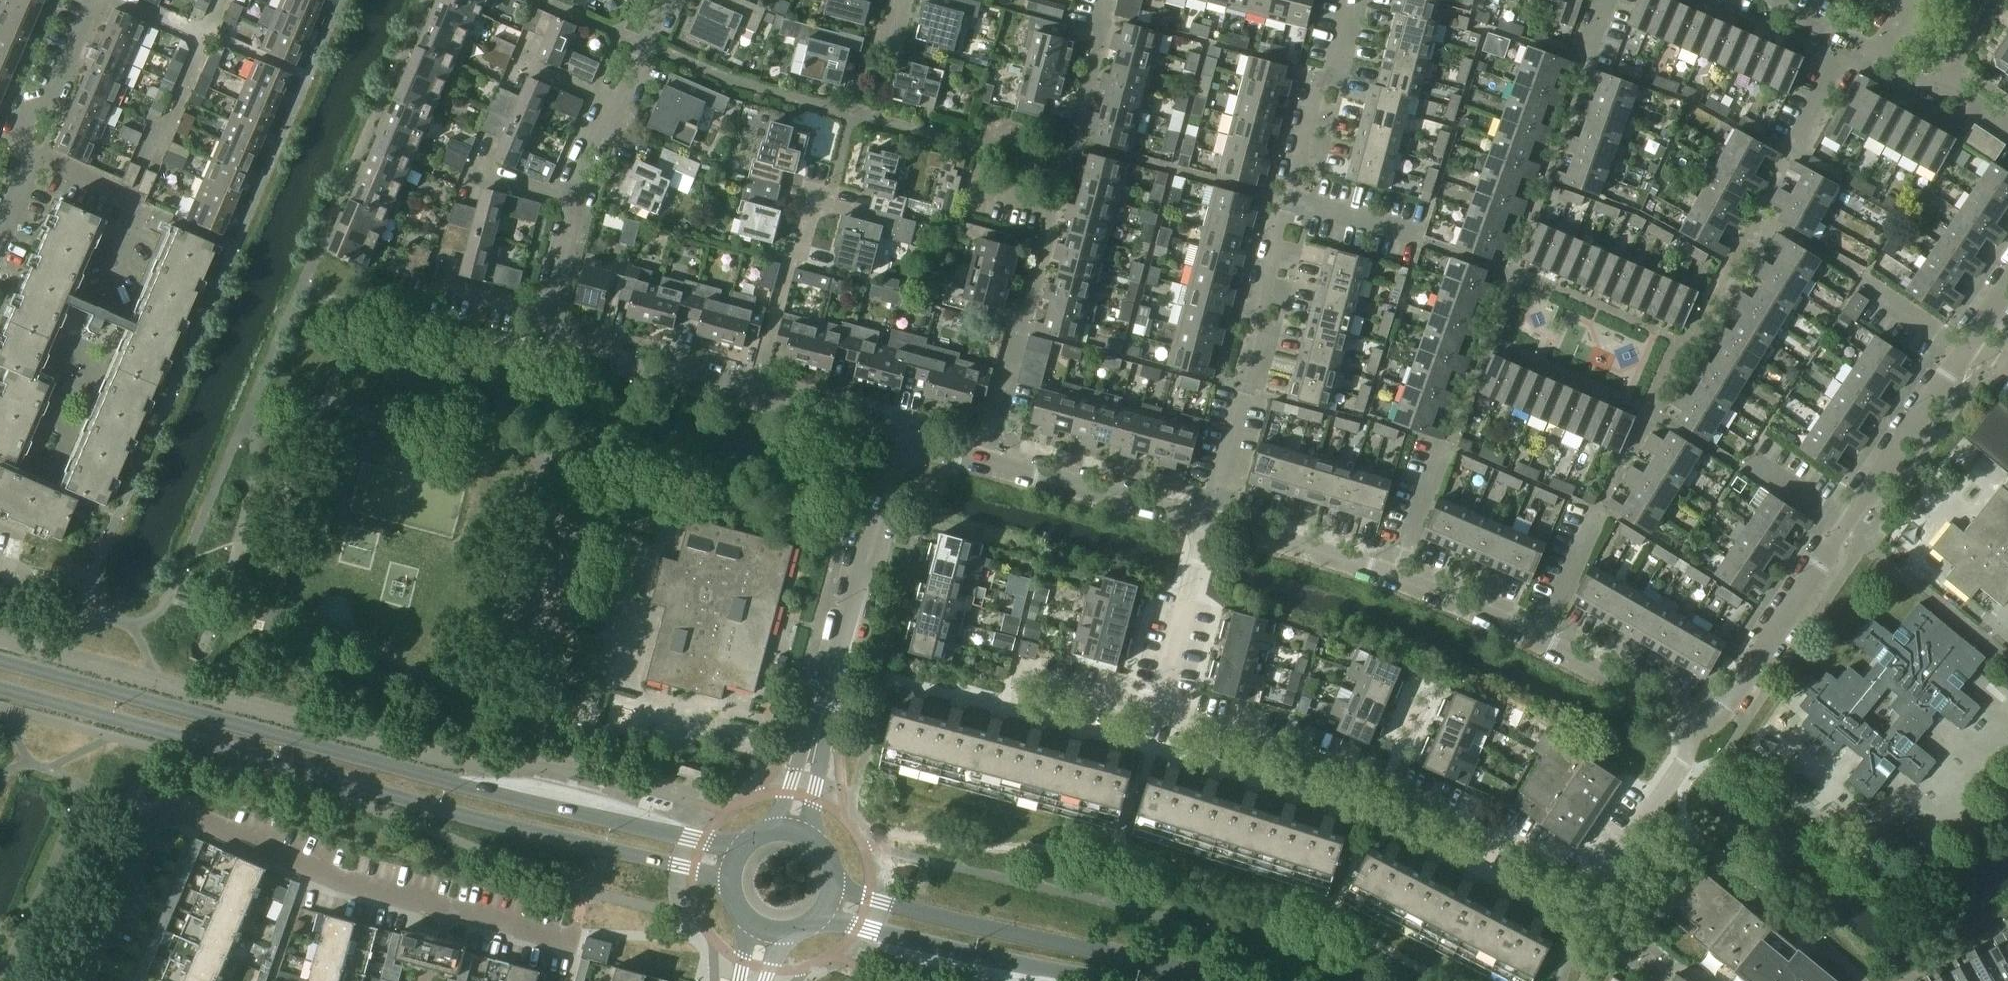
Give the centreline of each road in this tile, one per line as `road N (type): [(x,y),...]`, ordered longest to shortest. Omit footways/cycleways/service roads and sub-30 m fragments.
road 1 (tertiary): [(745,847),(416,775),(0,660)]
road 2 (tertiary): [(0,691),(732,880)]
road 3 (residential): [(1600,882),(1571,889),(1381,788),(1156,714)]
road 4 (residential): [(791,830),(894,464),(906,454)]
road 5 (tertiary): [(1209,980),(835,887)]
road 6 (residential): [(570,334),(558,313),(579,207),(663,0)]
road 7 (residential): [(1209,519),(1296,201)]
road 8 (residential): [(446,907),(323,870),(173,807),(160,812)]
road 9 (tertiary): [(821,917),(1103,980)]
road 10 (residential): [(977,460),(1056,212)]
road 11 (residential): [(1209,519),(977,460)]
road 12 (residential): [(1706,721),(1723,707),(1840,529)]
road 13 (residential): [(29,156),(143,209),(107,301)]
road 14 (residential): [(759,384),(794,247),(835,178)]
road 15 (residential): [(1840,529),(1961,348)]
road 16 (residential): [(1296,201),(1350,0)]
road 17 (residential): [(1156,714),(1209,519)]
road 18 (residential): [(1396,579),(1209,519)]
road 19 (residential): [(570,334),(759,384)]
road 20 (residential): [(1600,882),(1706,721)]
road 21 (residential): [(87,980),(160,812)]
road 22 (residential): [(1706,721),(1542,640)]
road 23 (residential): [(2007,124),(1957,89),(1934,86),(1848,40)]
road 24 (residential): [(759,384),(895,428),(906,454)]
road 25 (residential): [(29,156),(96,0)]
road 26 (residential): [(1542,640),(1396,579)]
road 27 (residential): [(1156,714),(1012,677)]
road 28 (residential): [(1396,579),(1445,444)]
road 29 (residential): [(1542,640),(1600,510)]
road 30 (residential): [(575,935),(553,937),(446,907)]
road 31 (residential): [(1296,201),(1424,235)]
road 32 (residential): [(1788,154),(1848,40)]

